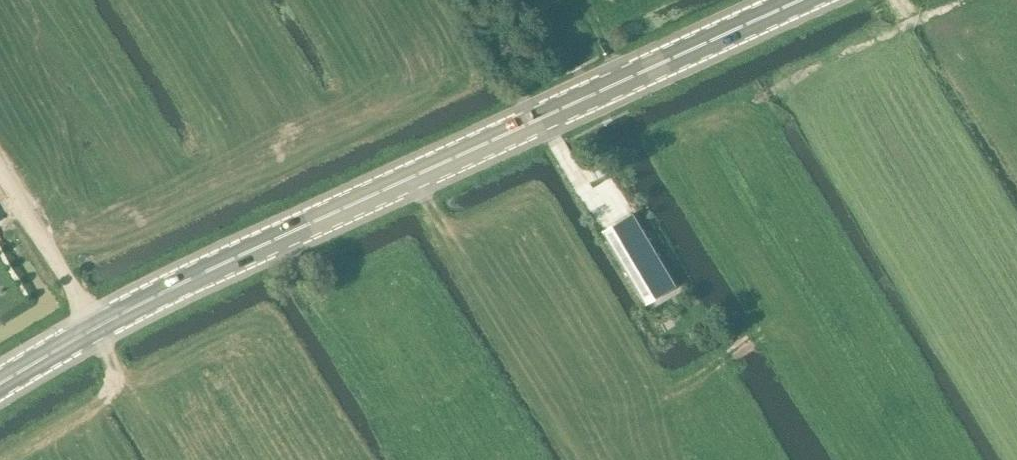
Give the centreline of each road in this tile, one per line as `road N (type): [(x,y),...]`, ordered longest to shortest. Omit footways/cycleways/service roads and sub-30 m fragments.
road 1 (secondary): [(0,384),(148,297),(799,0)]
road 2 (track): [(412,177),(471,283),(527,360),(638,413),(782,321)]
road 3 (track): [(334,459),(258,338),(123,385),(0,457)]
road 4 (track): [(123,385),(0,168)]
road 5 (track): [(971,0),(757,103)]

